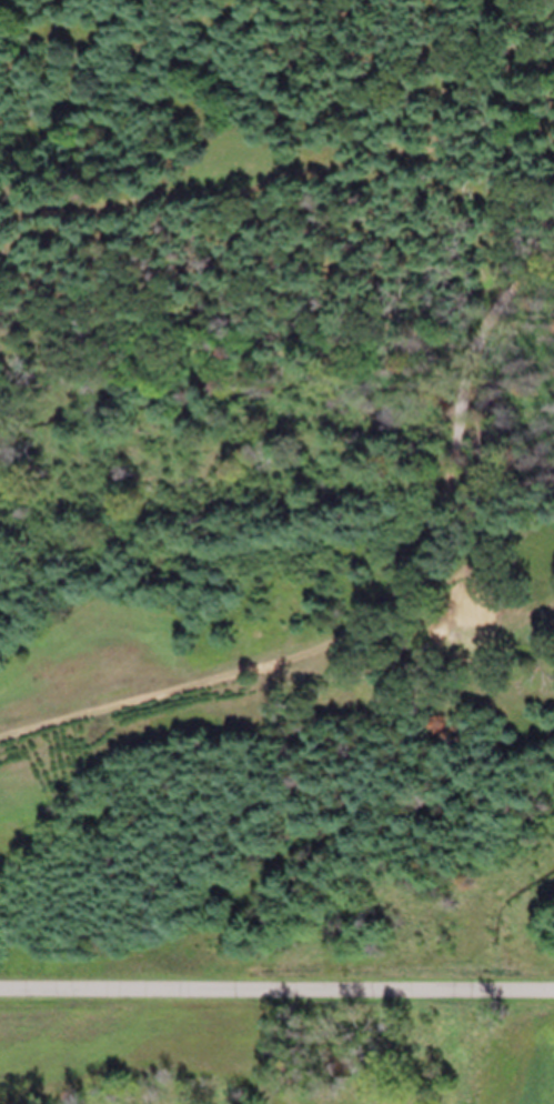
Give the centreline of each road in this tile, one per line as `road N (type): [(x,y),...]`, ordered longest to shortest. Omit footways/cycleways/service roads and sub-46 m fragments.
road 1 (residential): [(553,986),(0,986)]

